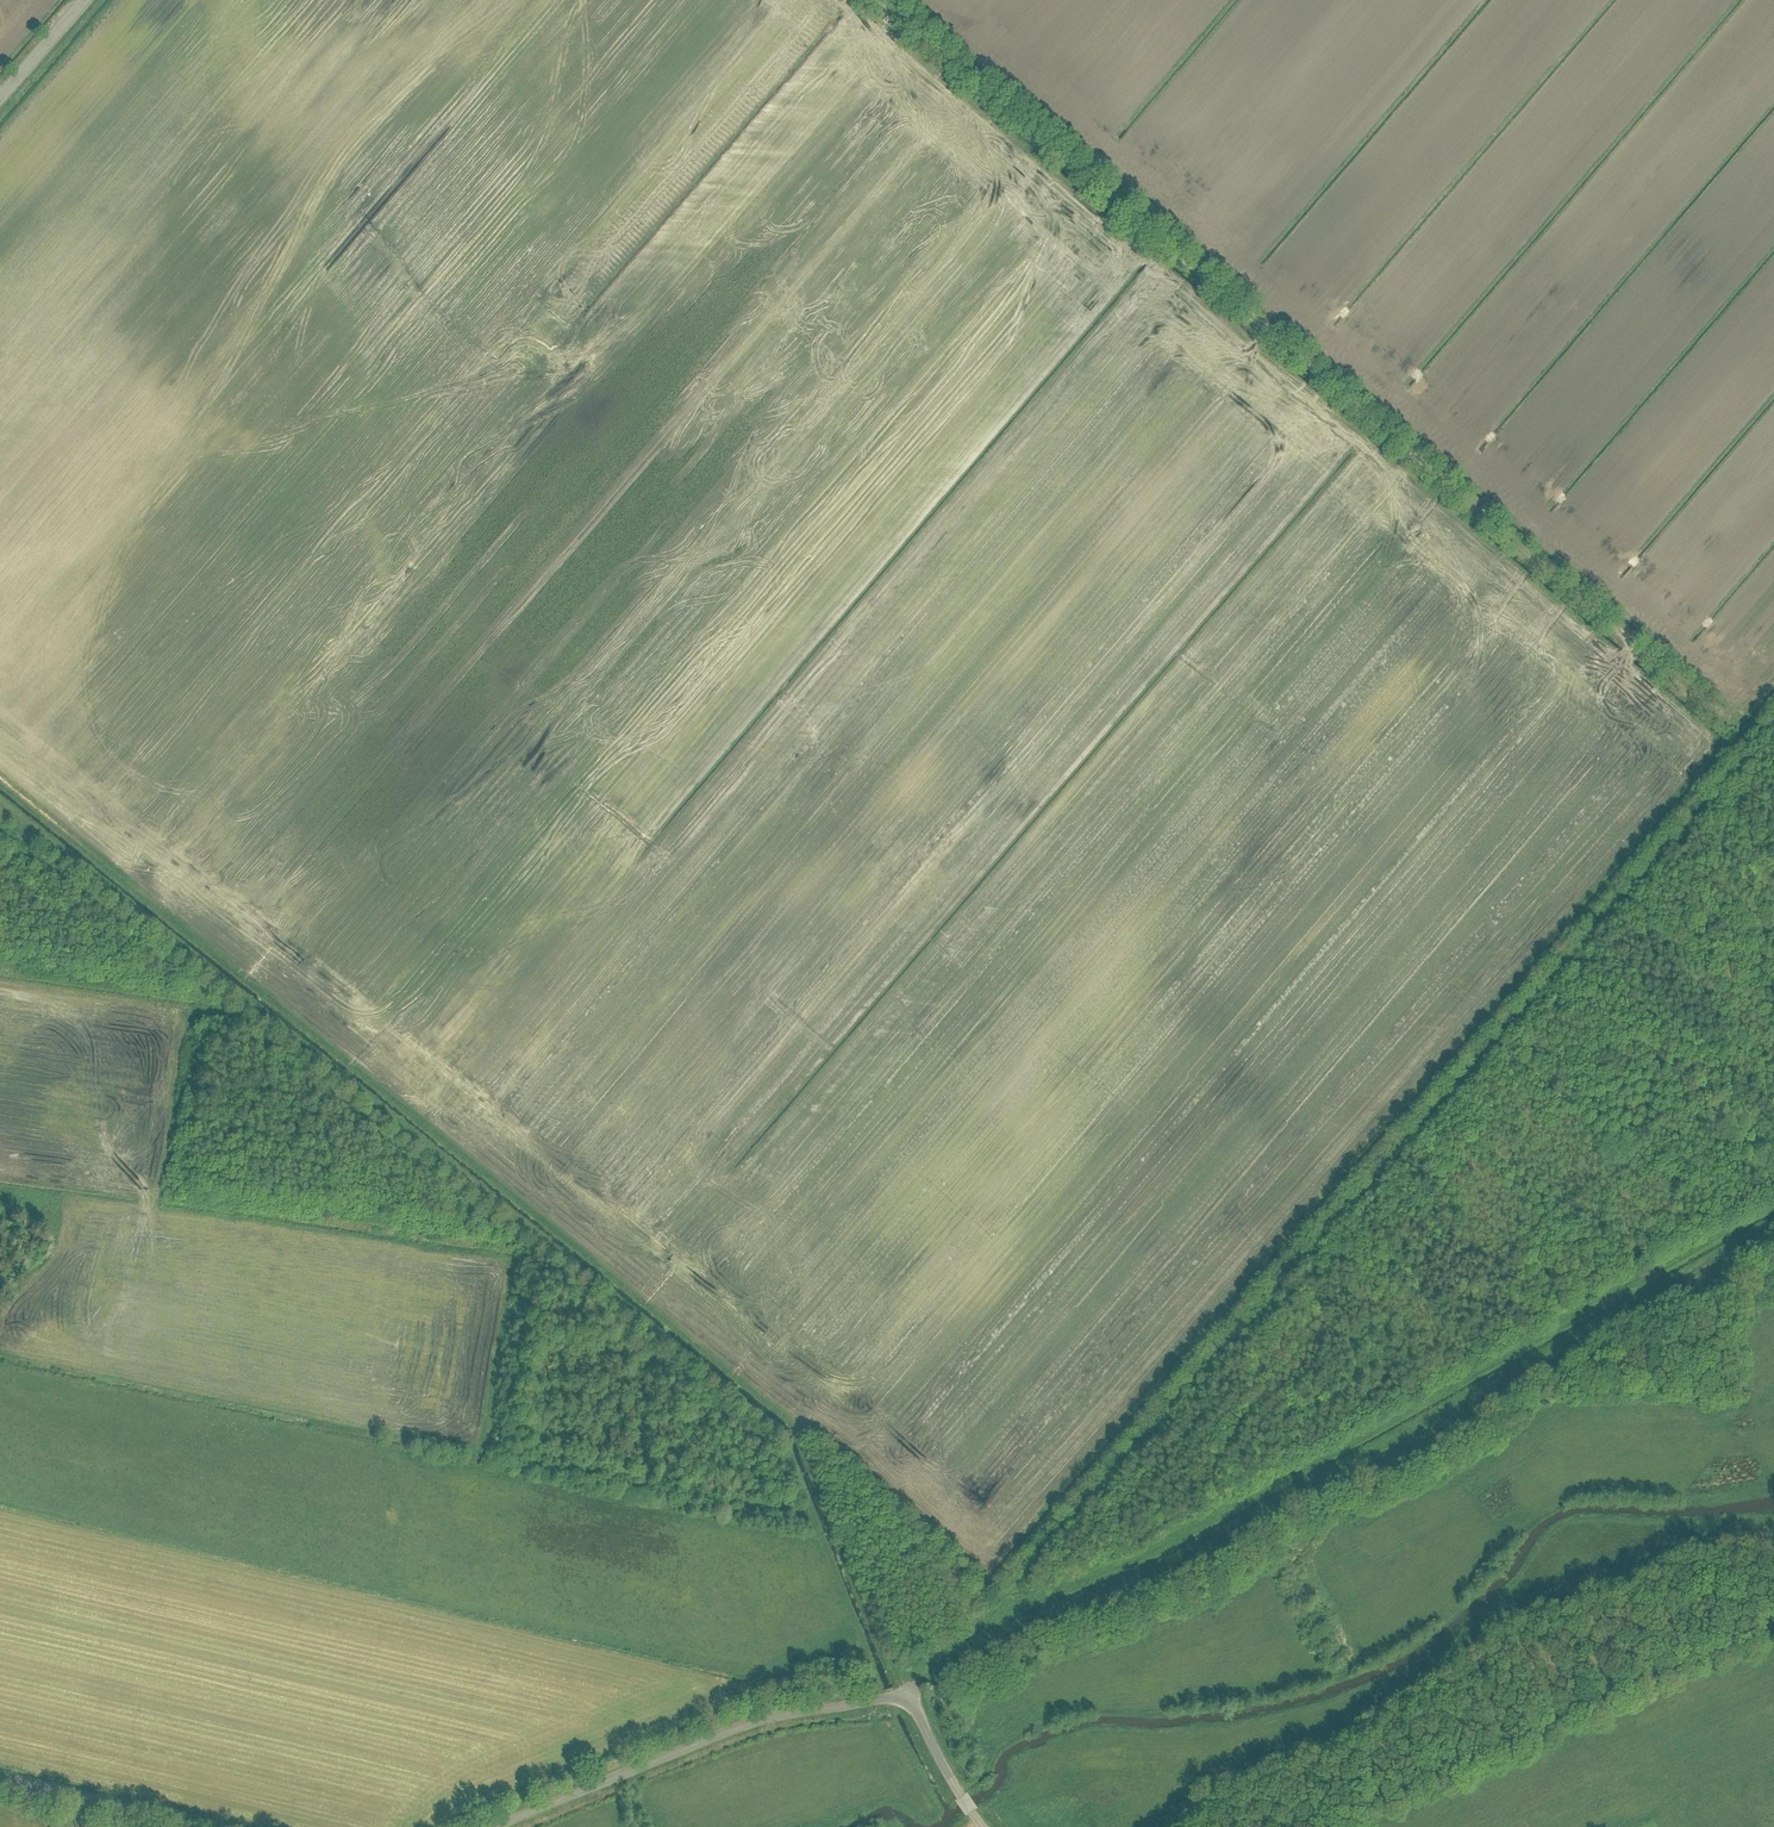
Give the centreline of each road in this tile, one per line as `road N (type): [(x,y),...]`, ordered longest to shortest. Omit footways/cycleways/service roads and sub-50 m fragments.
road 1 (track): [(880,0),(1741,740)]
road 2 (unclassified): [(495,1826),(752,1722),(905,1694)]
road 3 (track): [(905,1694),(798,1418)]
road 4 (unclassified): [(209,1826),(0,1782)]
road 5 (unclassified): [(984,1826),(905,1694)]
road 6 (tertiary): [(0,101),(87,0)]

